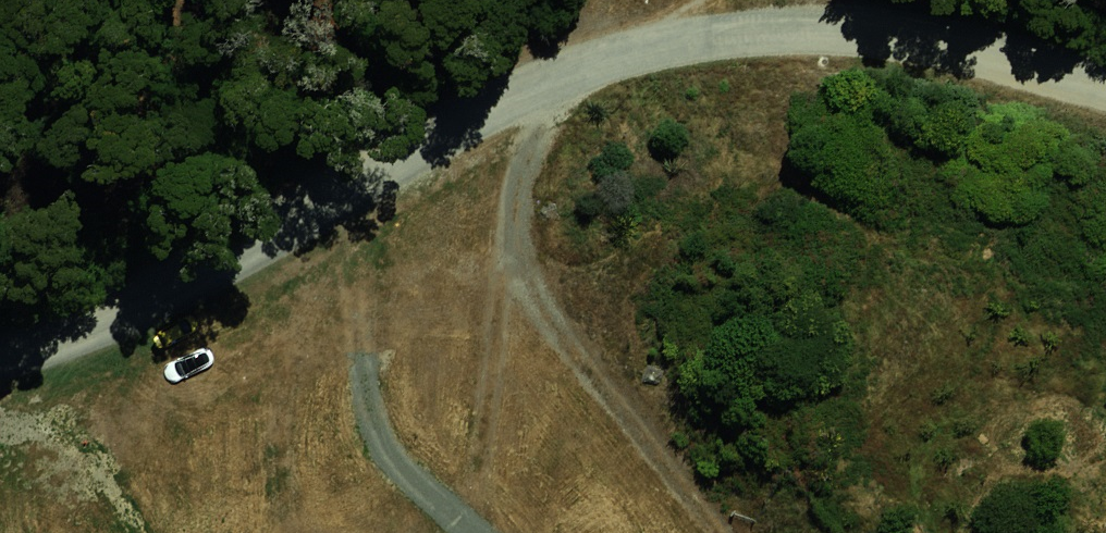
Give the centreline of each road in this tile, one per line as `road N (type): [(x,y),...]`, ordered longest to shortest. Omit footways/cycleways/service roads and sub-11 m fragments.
road 1 (residential): [(0,322),(137,282),(258,218),(437,96),(588,28),(698,11),(801,14),(1105,65)]
road 2 (track): [(631,21),(548,100),(529,224),(568,322),(735,532)]

